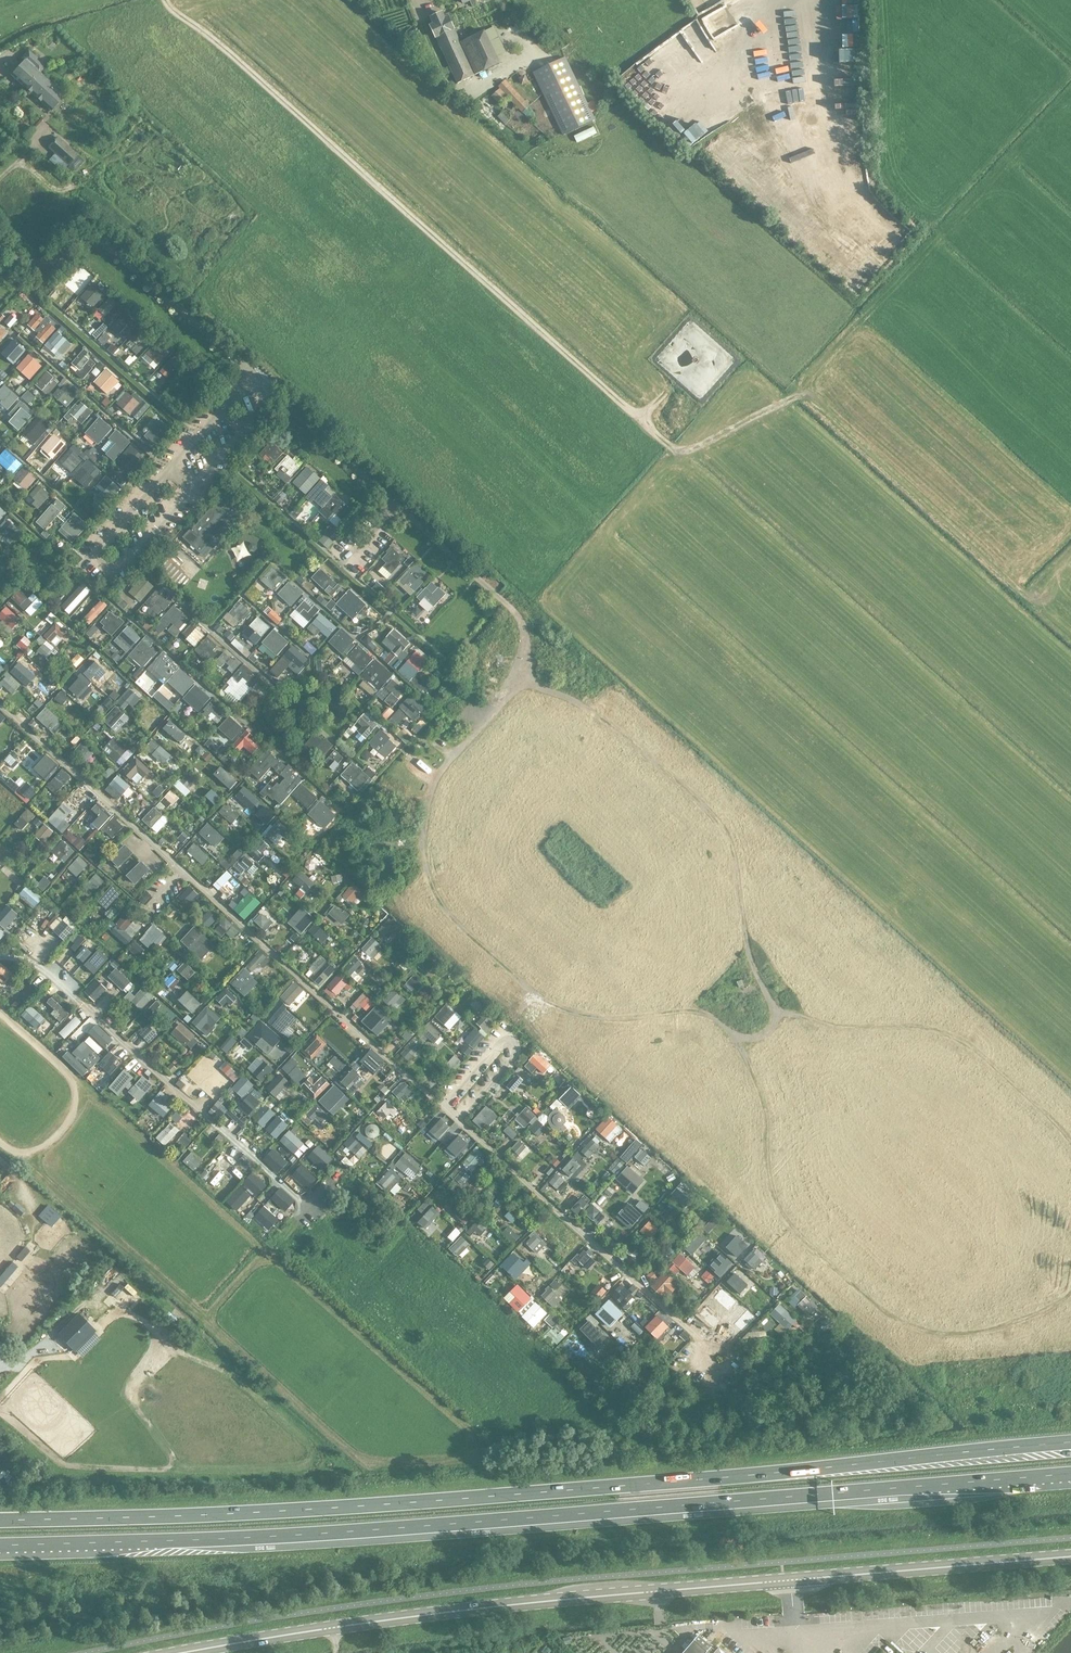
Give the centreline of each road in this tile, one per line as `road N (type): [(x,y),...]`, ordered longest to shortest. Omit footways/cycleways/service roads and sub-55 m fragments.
road 1 (trunk): [(1070,1444),(449,1501),(0,1521)]
road 2 (trunk): [(0,1546),(371,1531),(1070,1473)]
road 3 (residential): [(711,1350),(0,703)]
road 4 (track): [(1070,1141),(966,1042),(922,1029),(847,1030),(779,1011),(747,950),(729,833),(628,740),(572,699),(528,682)]
road 5 (unclassified): [(501,599),(106,244),(84,240),(38,265),(17,261),(0,246)]
road 6 (track): [(640,421),(165,0)]
road 7 (secondary): [(787,1580),(455,1612),(177,1652)]
road 8 (track): [(1070,561),(1030,600),(809,394),(678,451),(640,421),(668,392)]
road 9 (track): [(745,1047),(765,1103),(771,1187),(787,1220),(878,1308),(925,1330),(975,1333),(1049,1307),(1070,1289)]
road 10 (track): [(532,995),(440,905),(421,845),(432,782),(528,682)]
road 11 (unclassified): [(239,1147),(27,960),(0,958)]
road 12 (track): [(779,1011),(745,1047),(715,1013),(616,1017),(574,1013),(532,995),(522,1011)]
road 13 (secondary): [(1070,1556),(787,1580)]
road 14 (track): [(0,1014),(78,1090),(74,1109),(38,1148),(15,1152),(0,1142)]

